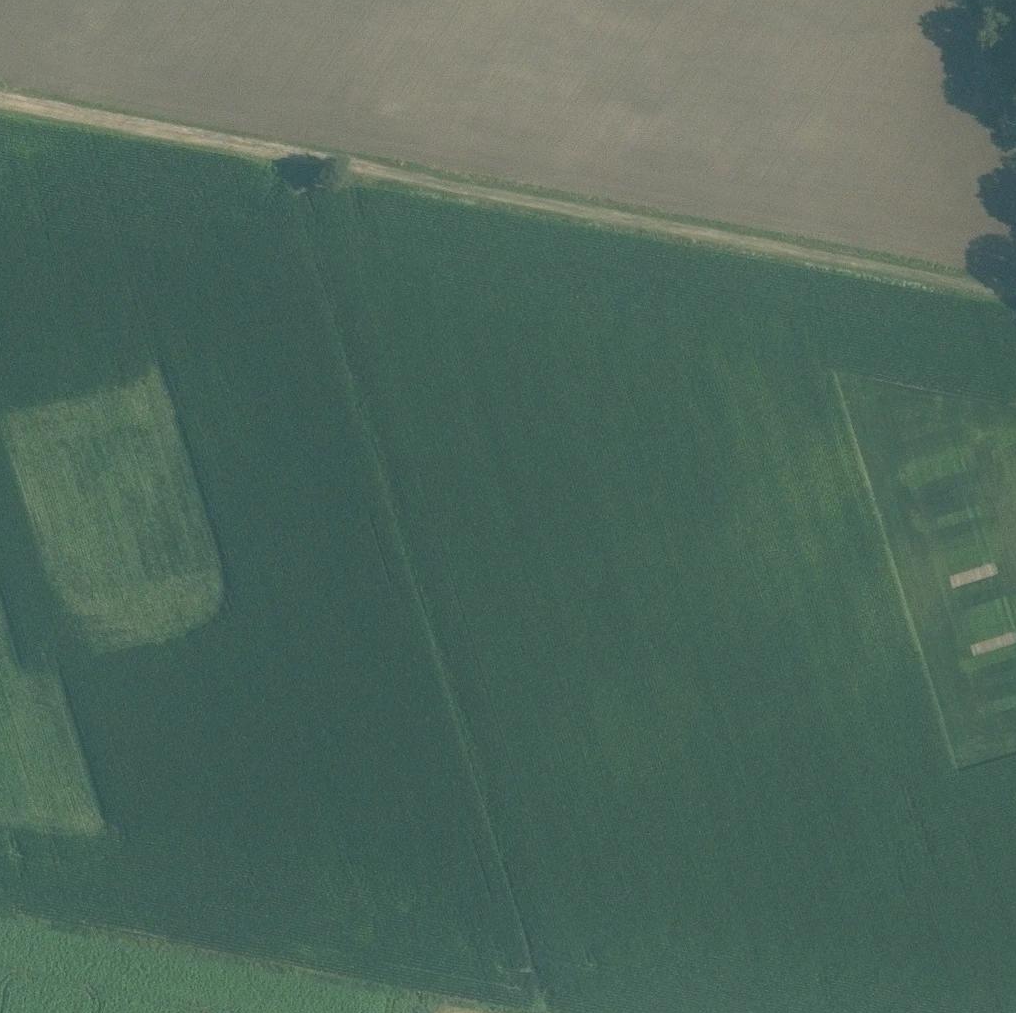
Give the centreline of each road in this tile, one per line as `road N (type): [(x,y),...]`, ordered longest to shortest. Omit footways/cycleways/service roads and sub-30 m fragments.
road 1 (track): [(1015,295),(0,98)]

